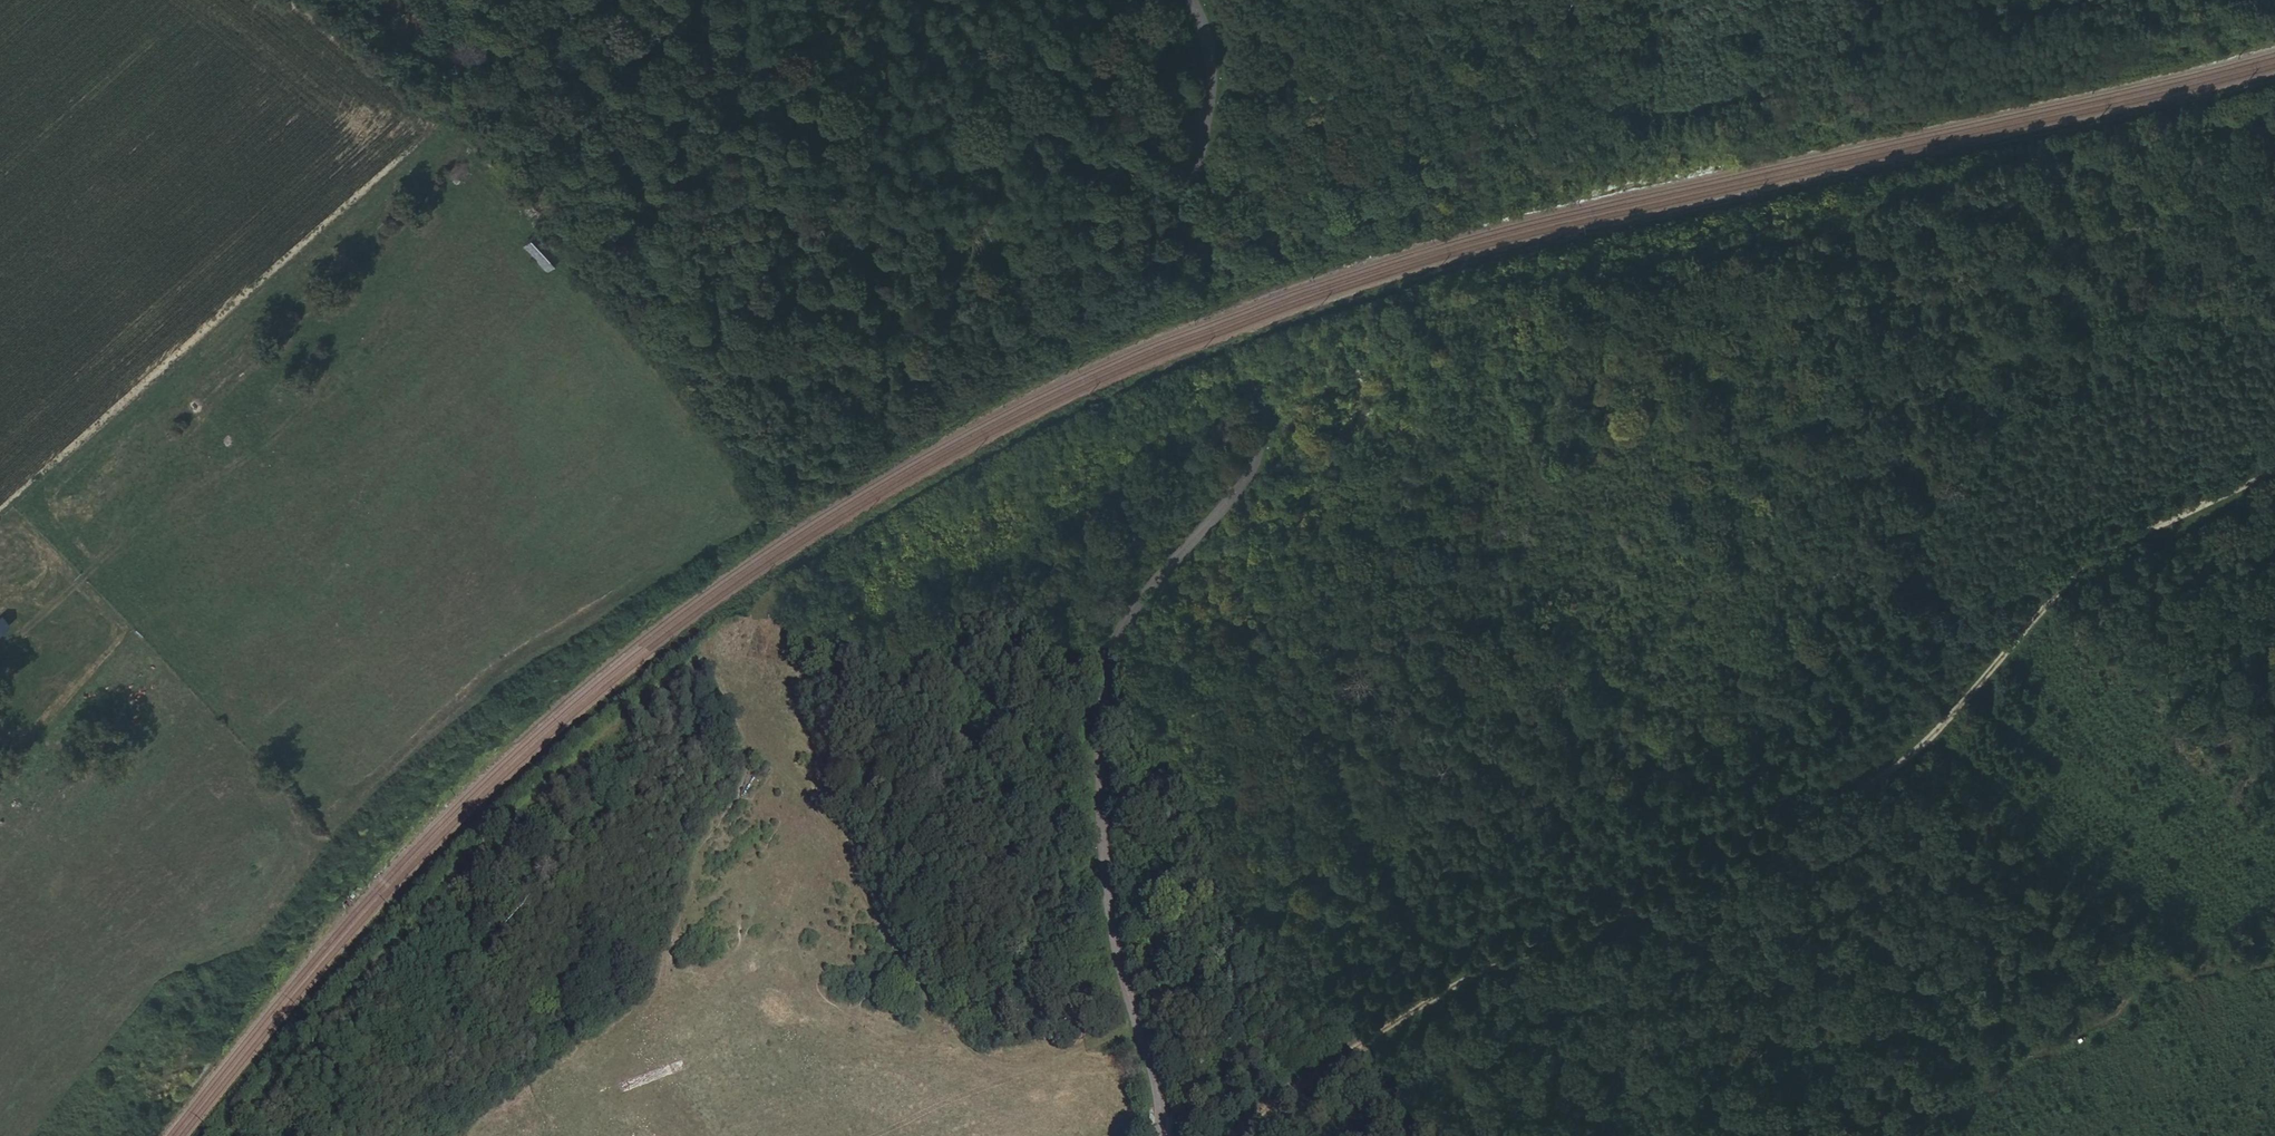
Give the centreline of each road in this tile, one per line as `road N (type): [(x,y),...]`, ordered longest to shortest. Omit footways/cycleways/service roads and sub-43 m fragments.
road 1 (track): [(1230,1135),(1517,950),(1901,755),(2075,565),(2114,538),(2274,467)]
road 2 (tertiary): [(1160,1135),(1099,824),(1104,672),(1137,605),(1243,487),(1258,447),(1249,391),(1199,230),(1210,71),(1189,0)]
road 3 (track): [(348,0),(495,128),(603,246)]

